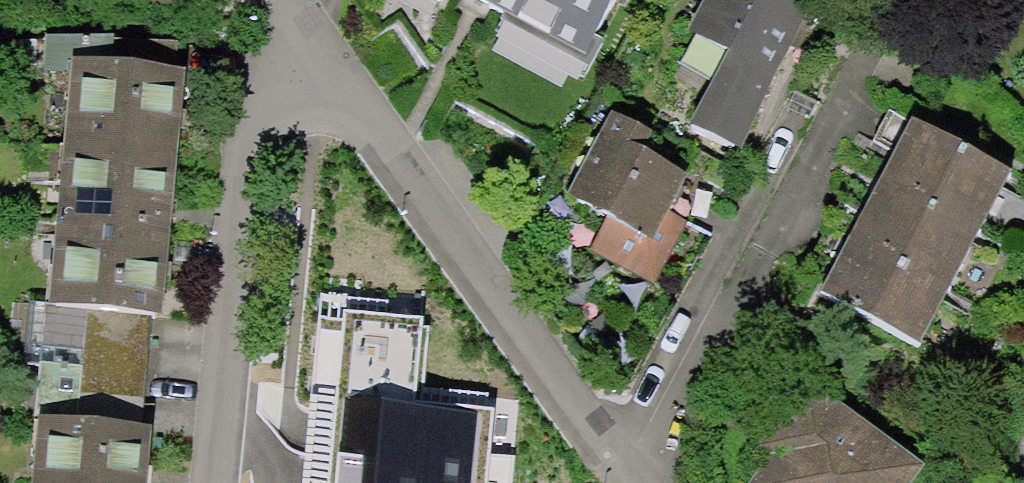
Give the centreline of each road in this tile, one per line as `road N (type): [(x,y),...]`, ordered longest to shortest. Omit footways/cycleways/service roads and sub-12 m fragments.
road 1 (residential): [(319,74),(632,482)]
road 2 (residential): [(224,482),(259,133),(319,74)]

